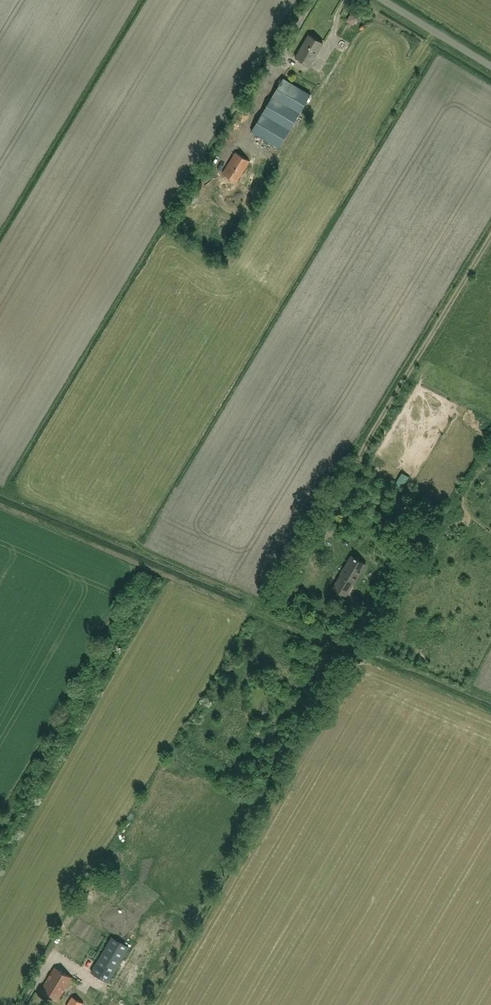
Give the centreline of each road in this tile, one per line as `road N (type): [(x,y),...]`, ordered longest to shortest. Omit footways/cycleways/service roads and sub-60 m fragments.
road 1 (unclassified): [(490,65),(385,0)]

